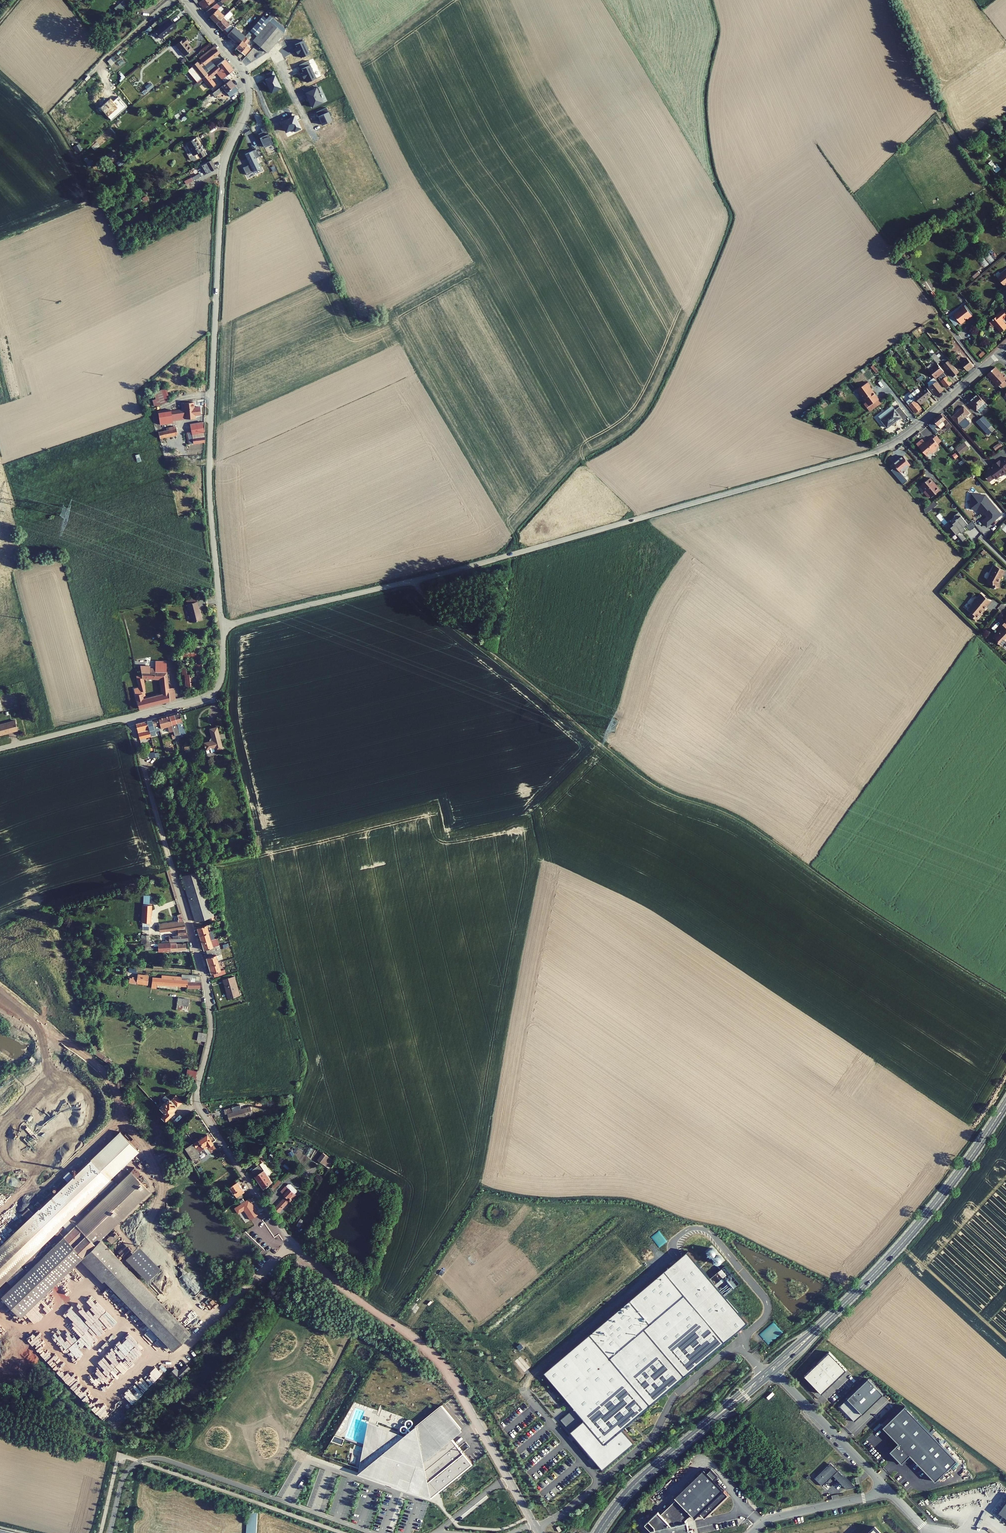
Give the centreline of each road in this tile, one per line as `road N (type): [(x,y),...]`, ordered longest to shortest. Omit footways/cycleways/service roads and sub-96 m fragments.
road 1 (unclassified): [(538,1532),(437,1360),(292,1242),(201,1110),(197,1089),(211,1030),(206,985),(131,717)]
road 2 (residential): [(222,627),(873,452),(917,428),(999,353)]
road 3 (track): [(1005,995),(742,823),(640,777),(415,580)]
road 4 (tertiary): [(1005,1103),(878,1269),(640,1480),(598,1532)]
road 5 (unclassified): [(243,73),(248,108),(223,174),(210,456),(222,627)]
road 6 (track): [(0,996),(39,1028),(51,1073),(2,1130),(10,1162),(39,1166),(62,1138),(85,1126),(89,1101),(73,1081)]
road 7 (track): [(39,1028),(106,1075),(119,1113),(115,1127),(46,1188),(0,1215)]
road 8 (track): [(117,1121),(136,1132),(163,1182),(150,1217),(151,1248),(209,1324)]
road 9 (unclassified): [(222,627),(216,687),(131,717)]
road 10 (unclassified): [(131,717),(0,749)]
road 11 (residential): [(243,73),(276,57),(313,134)]

